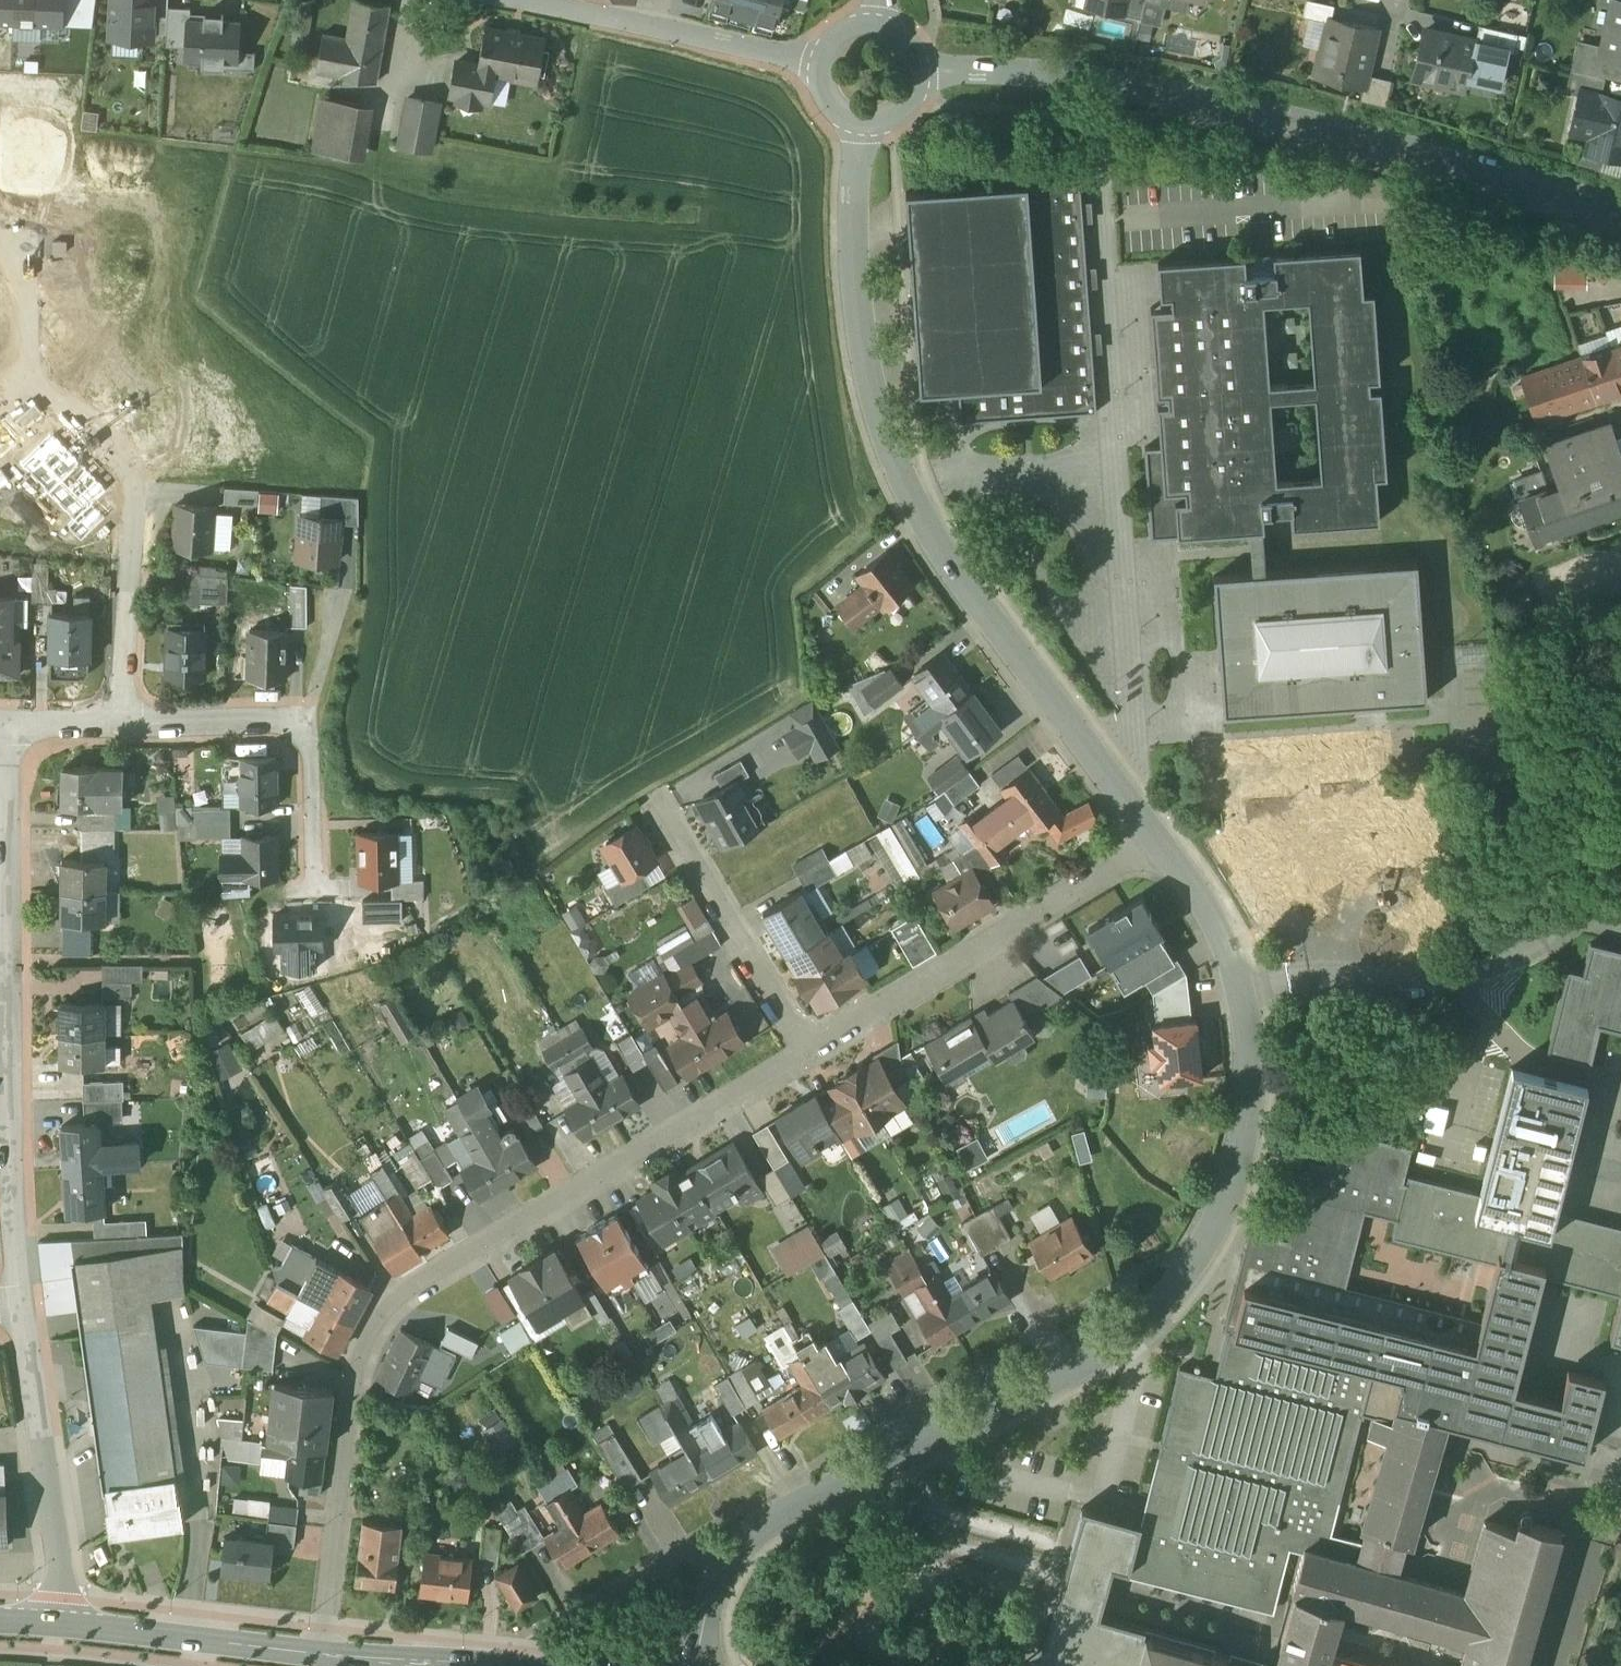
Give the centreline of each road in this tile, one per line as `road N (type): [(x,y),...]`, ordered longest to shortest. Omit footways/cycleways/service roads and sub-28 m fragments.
road 1 (residential): [(1154,838),(1229,954),(1248,1022),(1246,1109),(1212,1234),(1160,1306),(1089,1361),(747,1536),(716,1584),(695,1665)]
road 2 (residential): [(811,1055),(400,1286),(356,1385),(327,1653)]
road 3 (residential): [(861,117),(857,277),(888,450),(953,572),(1154,838)]
road 4 (residential): [(913,73),(1111,84),(1382,142),(1620,211)]
road 5 (residential): [(118,723),(139,483),(34,375),(26,236)]
road 6 (residential): [(1095,877),(811,1055)]
road 7 (residential): [(12,727),(9,1048)]
road 8 (residential): [(21,1305),(64,1621)]
road 9 (residential): [(826,70),(527,0)]
road 10 (residential): [(811,1055),(657,792)]
road 11 (secondary): [(64,1621),(327,1653)]
road 12 (residential): [(9,1048),(21,1305)]
road 13 (residential): [(118,723),(309,720)]
road 14 (residential): [(309,720),(316,890)]

